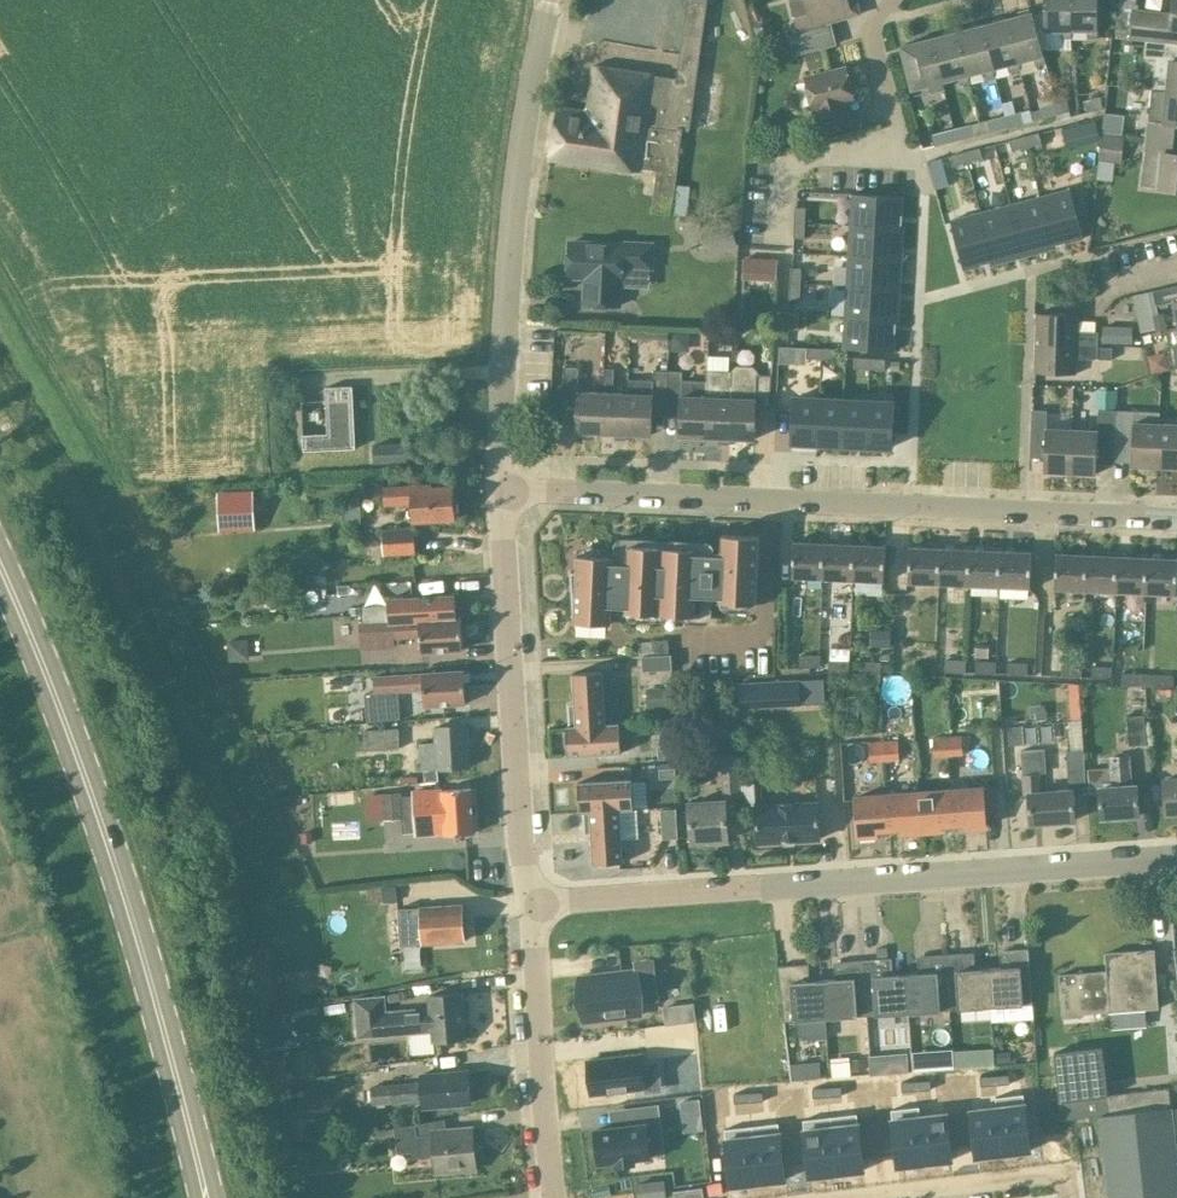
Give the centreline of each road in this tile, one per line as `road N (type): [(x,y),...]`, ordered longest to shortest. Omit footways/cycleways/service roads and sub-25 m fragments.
road 1 (residential): [(503,490),(1176,518)]
road 2 (secondary): [(208,1197),(105,833),(0,564)]
road 3 (residential): [(532,904),(1176,861)]
road 4 (residential): [(503,490),(513,224),(551,0)]
road 5 (residential): [(532,904),(503,490)]
road 6 (residential): [(778,240),(786,167),(898,141),(871,32),(887,0)]
road 7 (residential): [(559,1197),(532,904)]
road 8 (residential): [(1069,1197),(1066,1174),(878,1197)]

